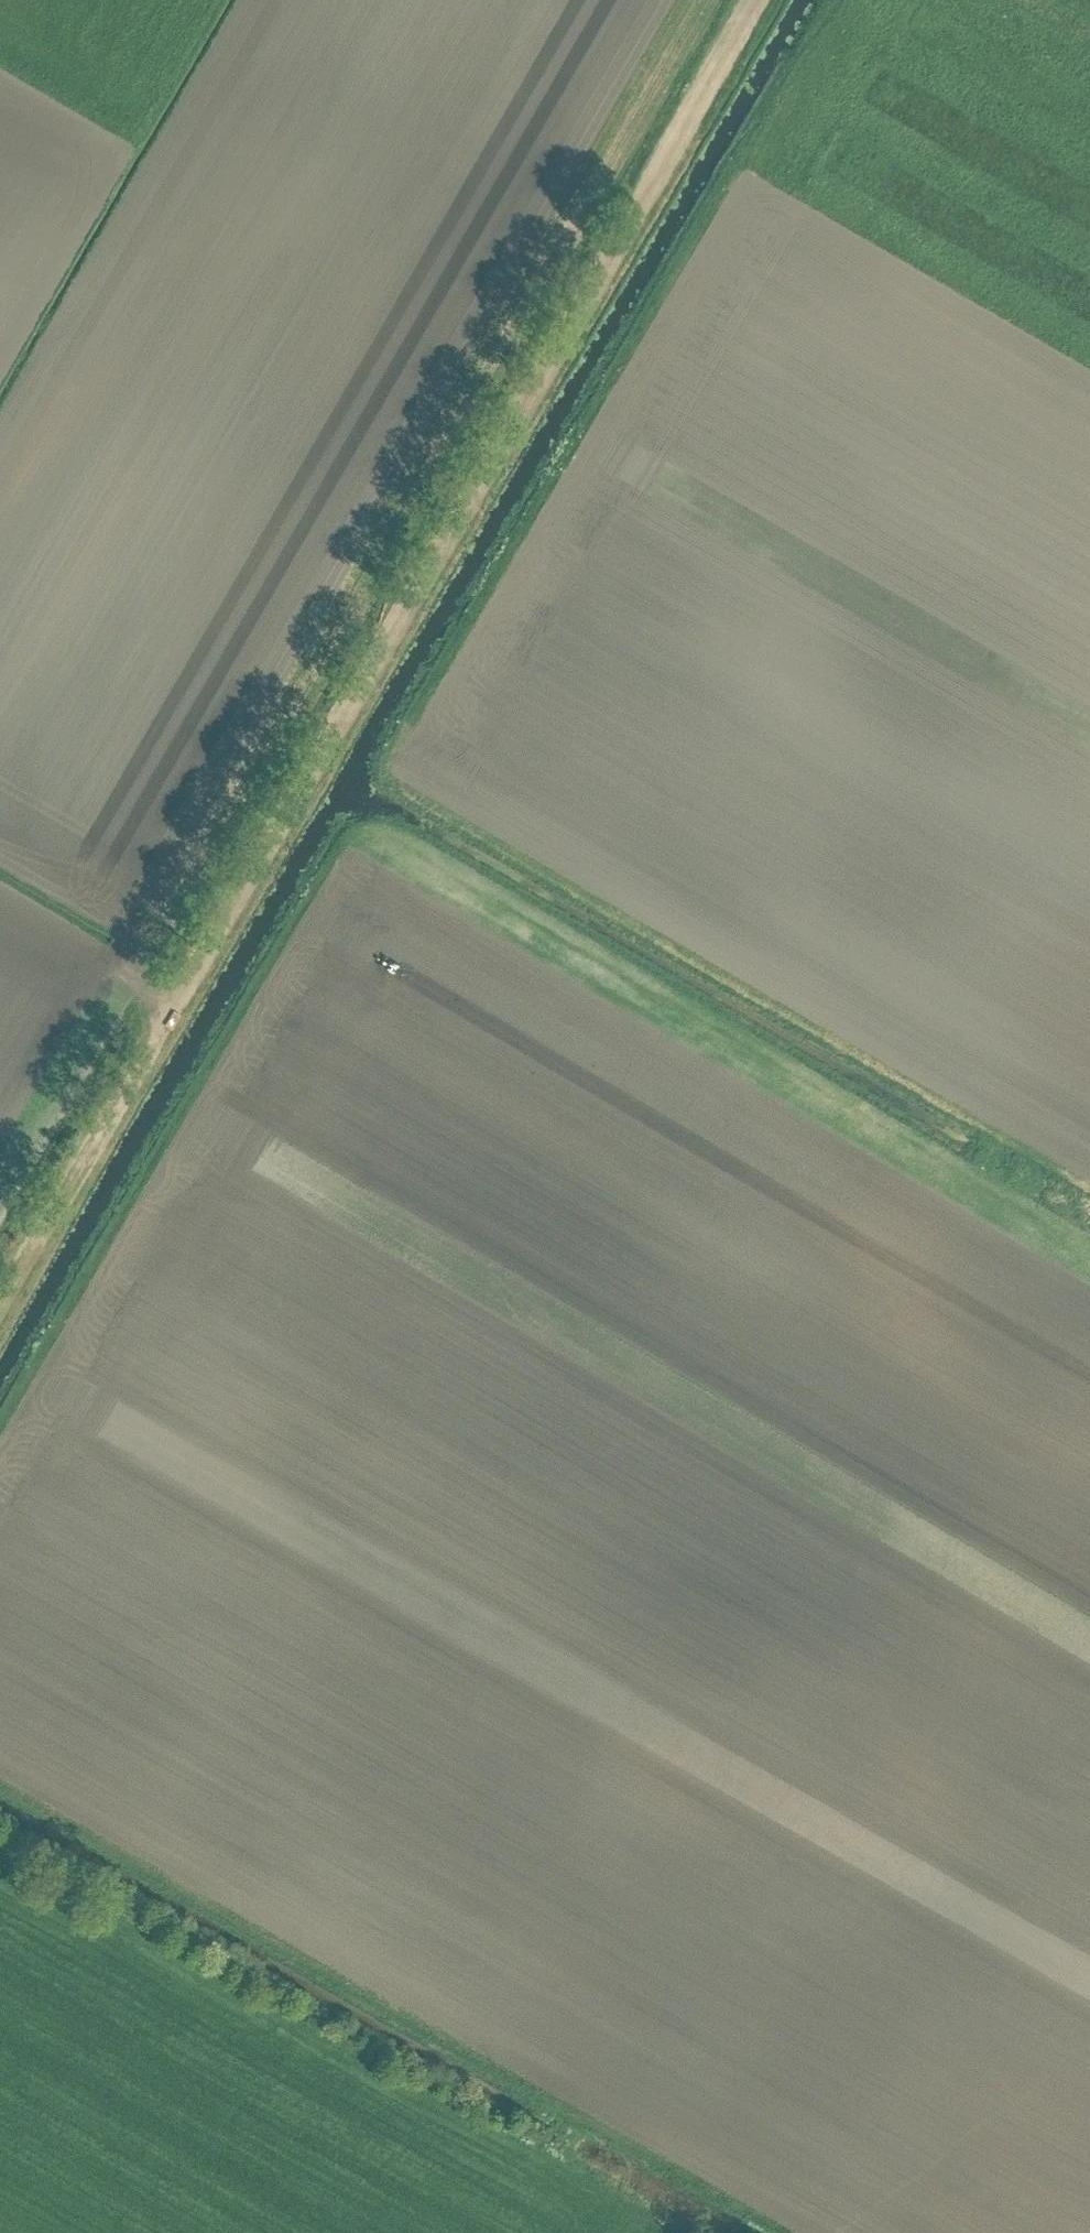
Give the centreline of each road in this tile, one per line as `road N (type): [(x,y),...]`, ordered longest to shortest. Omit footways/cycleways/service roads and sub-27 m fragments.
road 1 (track): [(749,0),(0,1292)]

